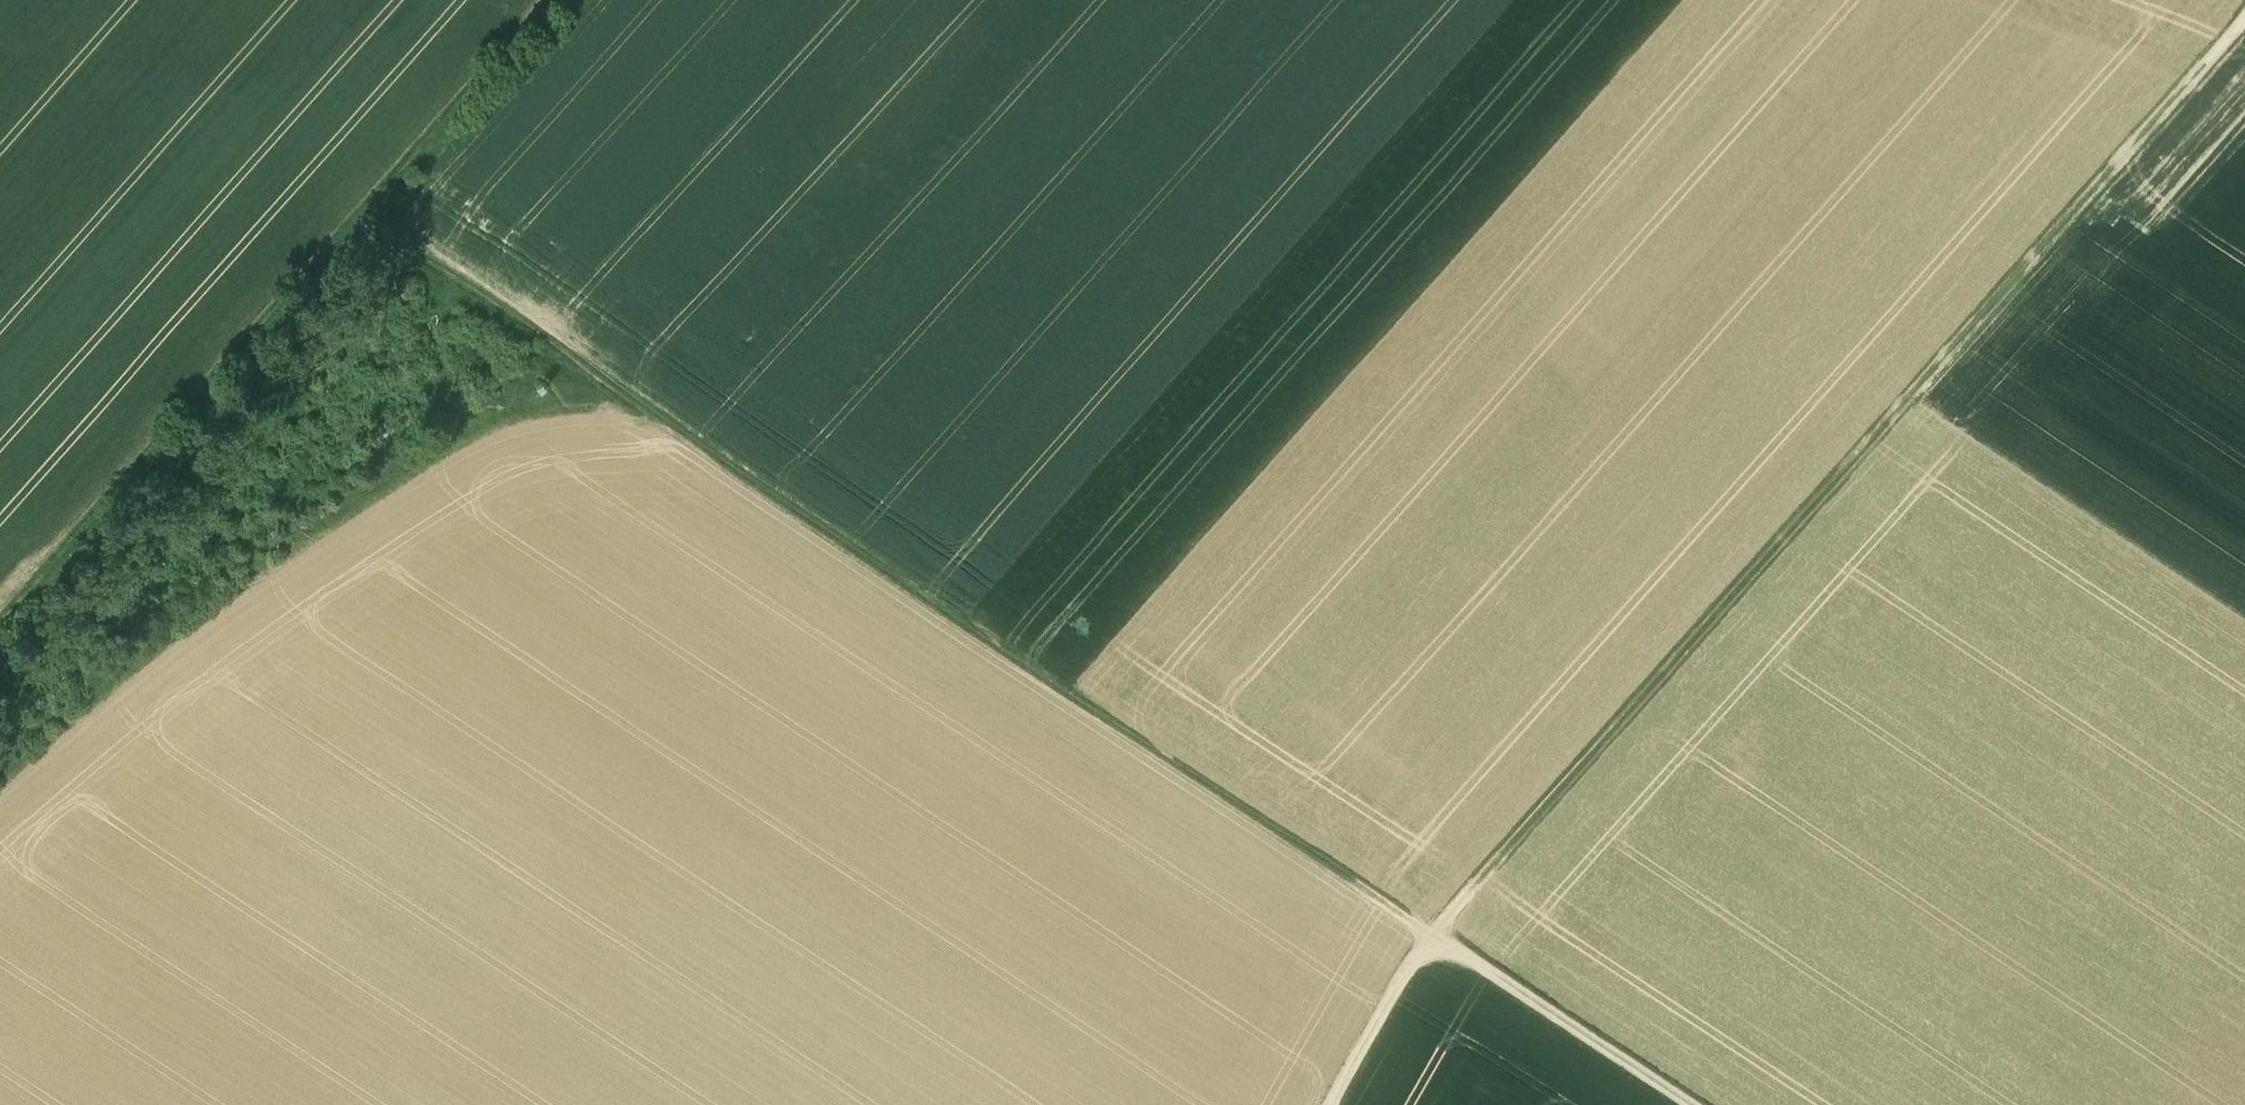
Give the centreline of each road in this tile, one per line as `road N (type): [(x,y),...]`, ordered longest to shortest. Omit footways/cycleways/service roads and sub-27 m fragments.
road 1 (track): [(1435,934),(900,584),(527,324),(352,220)]
road 2 (track): [(1435,934),(1642,688),(2244,17)]
road 3 (track): [(548,0),(0,620)]
road 4 (track): [(0,771),(176,619),(551,340)]
road 5 (track): [(1694,1104),(1435,934),(1330,1104)]

